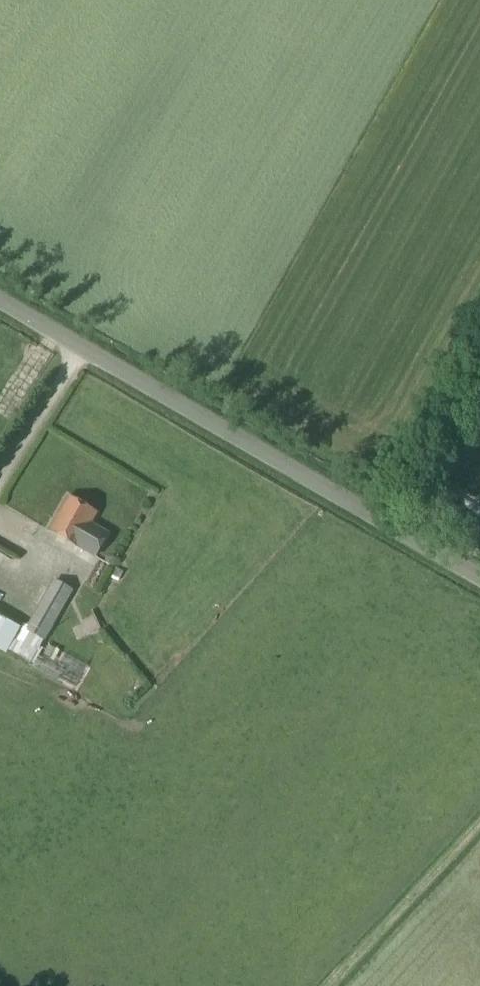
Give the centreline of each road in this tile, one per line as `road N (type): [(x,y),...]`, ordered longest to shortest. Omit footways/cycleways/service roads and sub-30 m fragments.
road 1 (unclassified): [(479,566),(0,292)]
road 2 (track): [(327,985),(479,829)]

